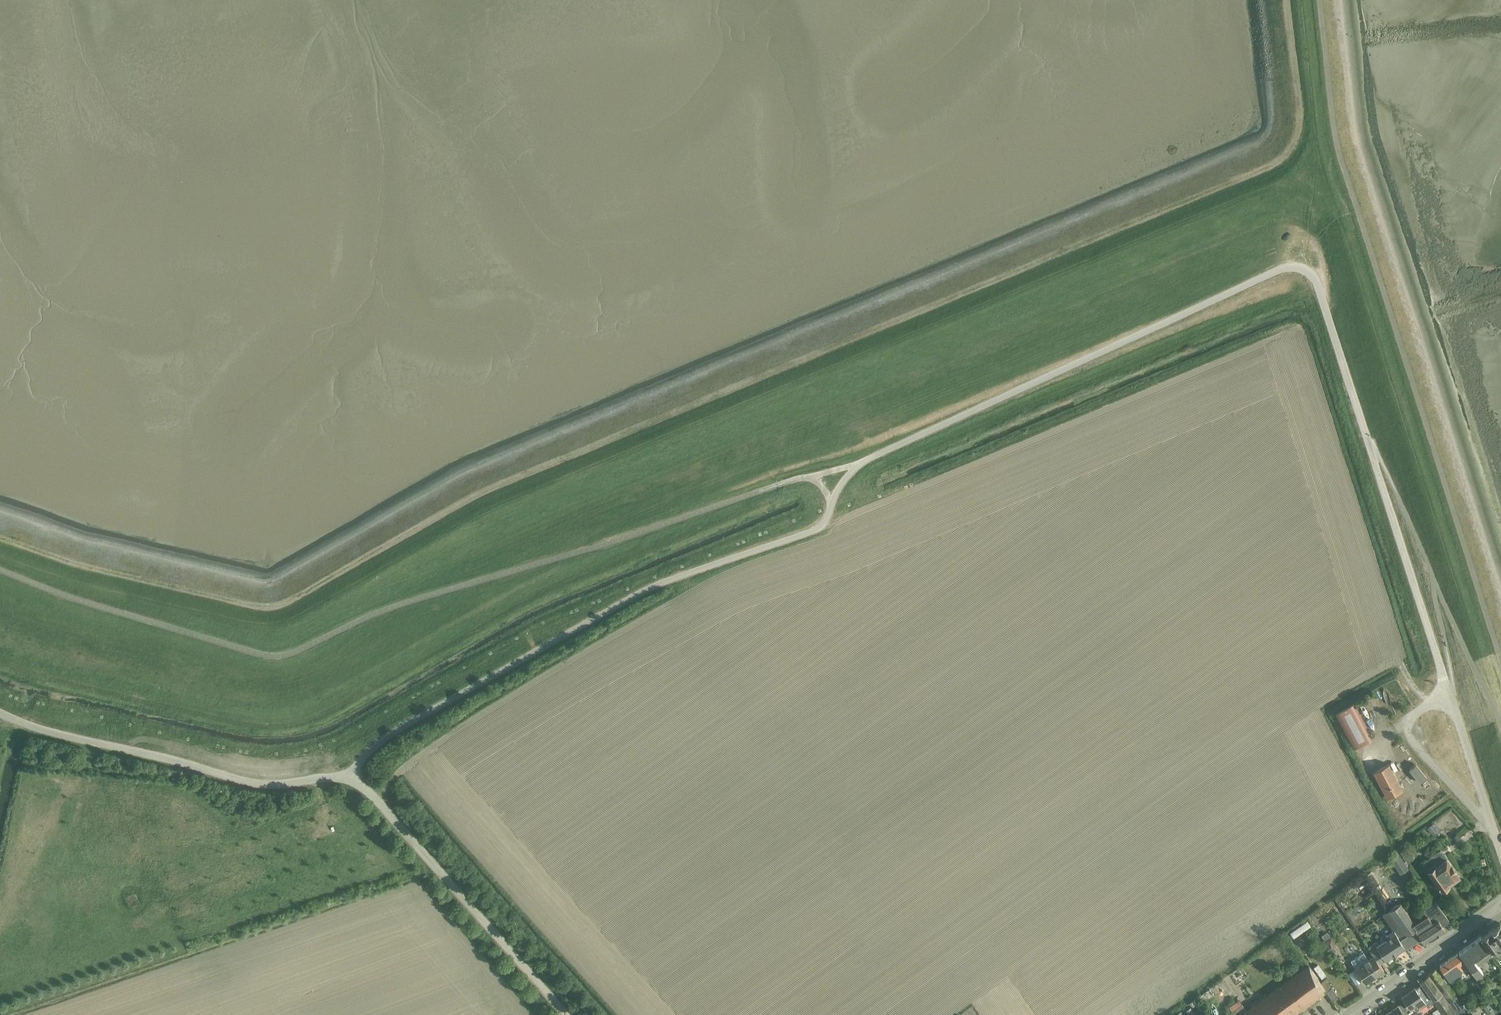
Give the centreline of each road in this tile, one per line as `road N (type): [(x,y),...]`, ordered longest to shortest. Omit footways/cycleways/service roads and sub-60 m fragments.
road 1 (unclassified): [(1446,679),(1315,278),(1302,270),(1283,270),(858,464)]
road 2 (unclassified): [(352,779),(401,728),(641,591),(817,529),(831,501)]
road 3 (unclassified): [(0,713),(250,783),(352,779)]
road 4 (unclassified): [(567,1014),(352,779)]
road 5 (tertiary): [(1344,1014),(1500,903)]
road 6 (residential): [(1452,697),(1411,719),(1412,742),(1494,823)]
road 7 (residential): [(1494,823),(1452,697)]

